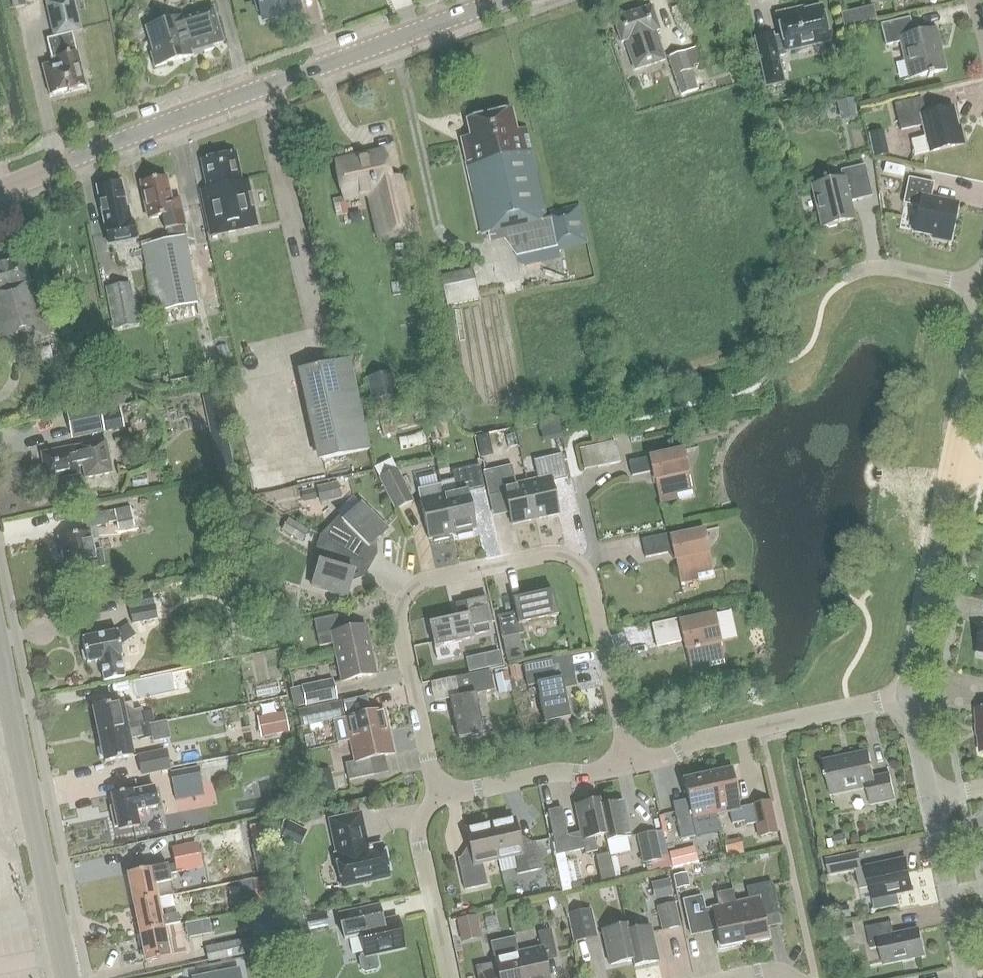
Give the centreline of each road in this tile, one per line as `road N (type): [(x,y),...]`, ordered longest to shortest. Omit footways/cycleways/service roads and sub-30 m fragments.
road 1 (residential): [(436,797),(401,608),(424,584),(547,554),(581,567),(589,584),(628,769)]
road 2 (tertiary): [(0,189),(502,0)]
road 3 (tertiary): [(65,977),(0,662)]
road 4 (residential): [(628,769),(700,741),(909,699)]
road 5 (residential): [(909,699),(908,665),(952,466)]
road 6 (residential): [(436,797),(628,769)]
road 7 (residential): [(448,977),(420,848),(419,820),(436,797)]
road 8 (residential): [(966,977),(931,799)]
road 9 (residential): [(952,466),(982,301)]
road 10 (unclassified): [(845,277),(886,266),(982,288)]

